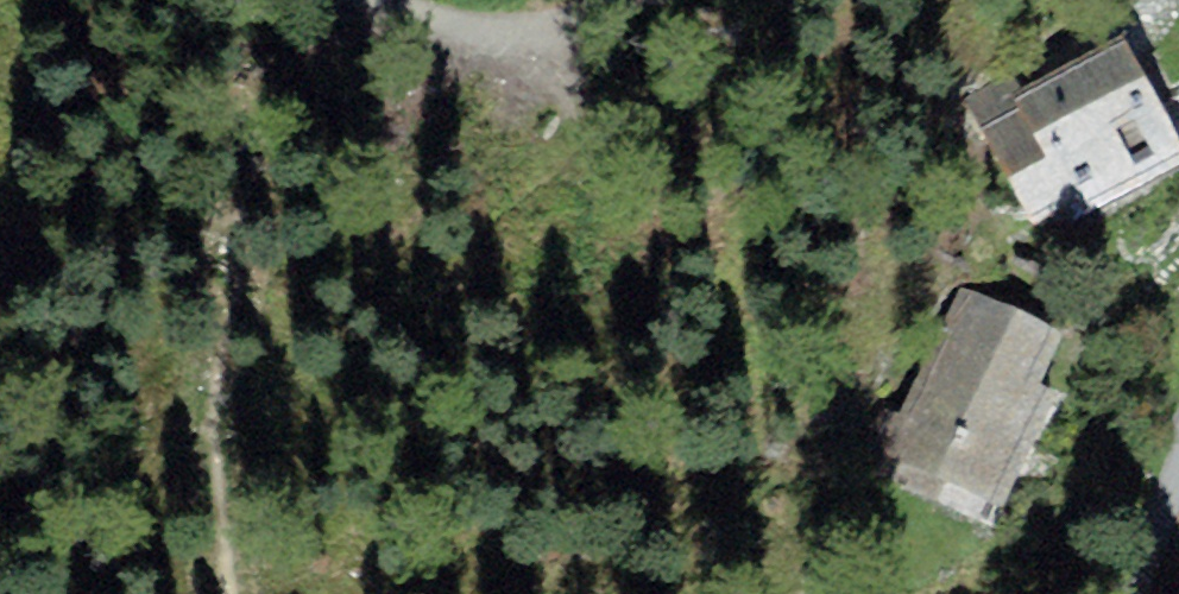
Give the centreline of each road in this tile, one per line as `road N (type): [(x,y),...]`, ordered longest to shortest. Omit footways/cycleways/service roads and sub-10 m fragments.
road 1 (track): [(781,0),(752,52),(685,99),(579,144),(509,207),(477,259),(428,370),(345,593)]
road 2 (track): [(379,0),(498,26),(626,0)]
road 3 (residential): [(1178,478),(1138,593)]

